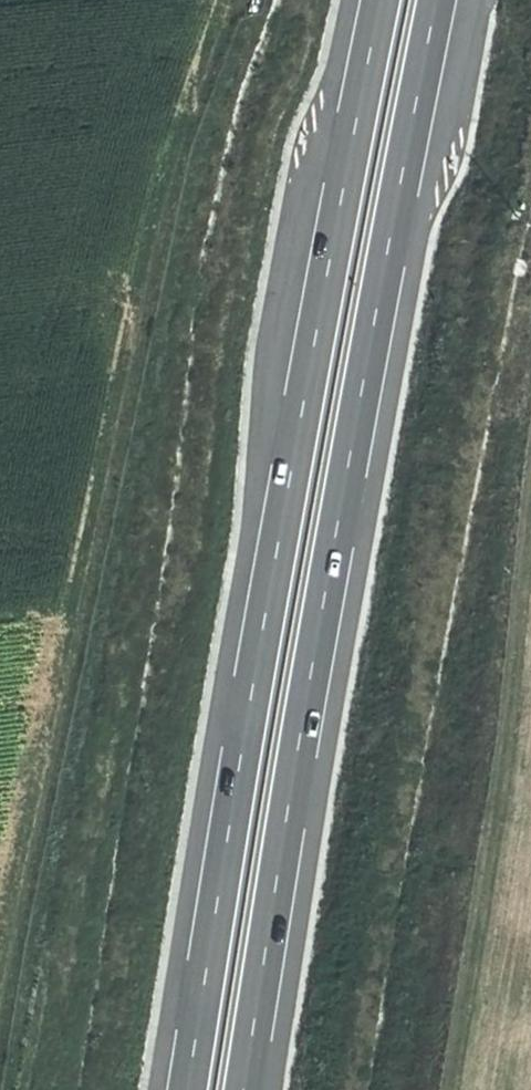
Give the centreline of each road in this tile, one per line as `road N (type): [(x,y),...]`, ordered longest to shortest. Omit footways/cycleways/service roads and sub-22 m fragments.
road 1 (motorway): [(376,0),(293,422),(180,1089)]
road 2 (motorway): [(236,1089),(429,0)]
road 3 (track): [(228,0),(135,275),(0,877)]
road 4 (track): [(530,497),(492,806),(437,1089)]

